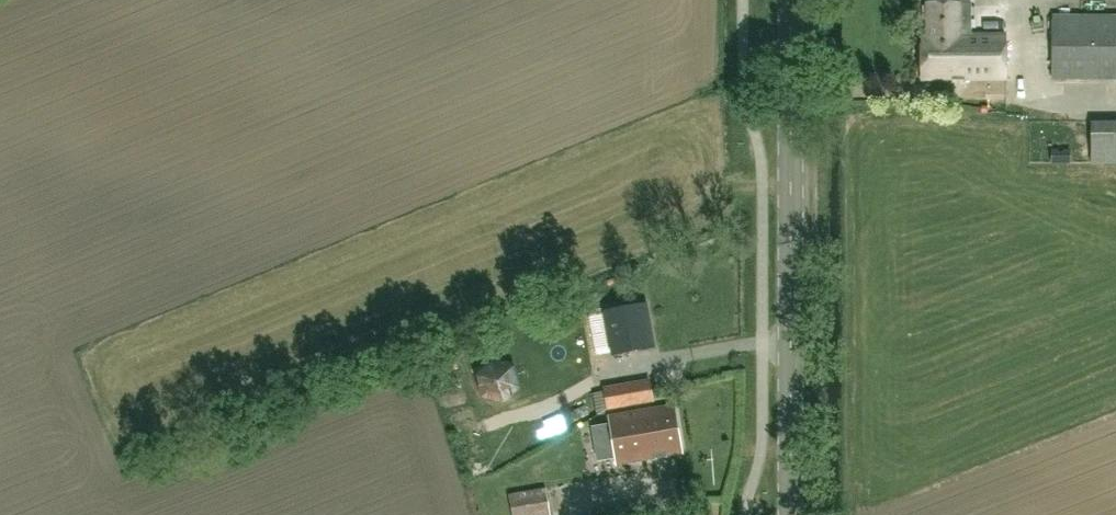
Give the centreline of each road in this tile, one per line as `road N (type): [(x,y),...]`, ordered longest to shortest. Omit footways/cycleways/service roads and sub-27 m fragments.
road 1 (secondary): [(791,514),(792,0)]

